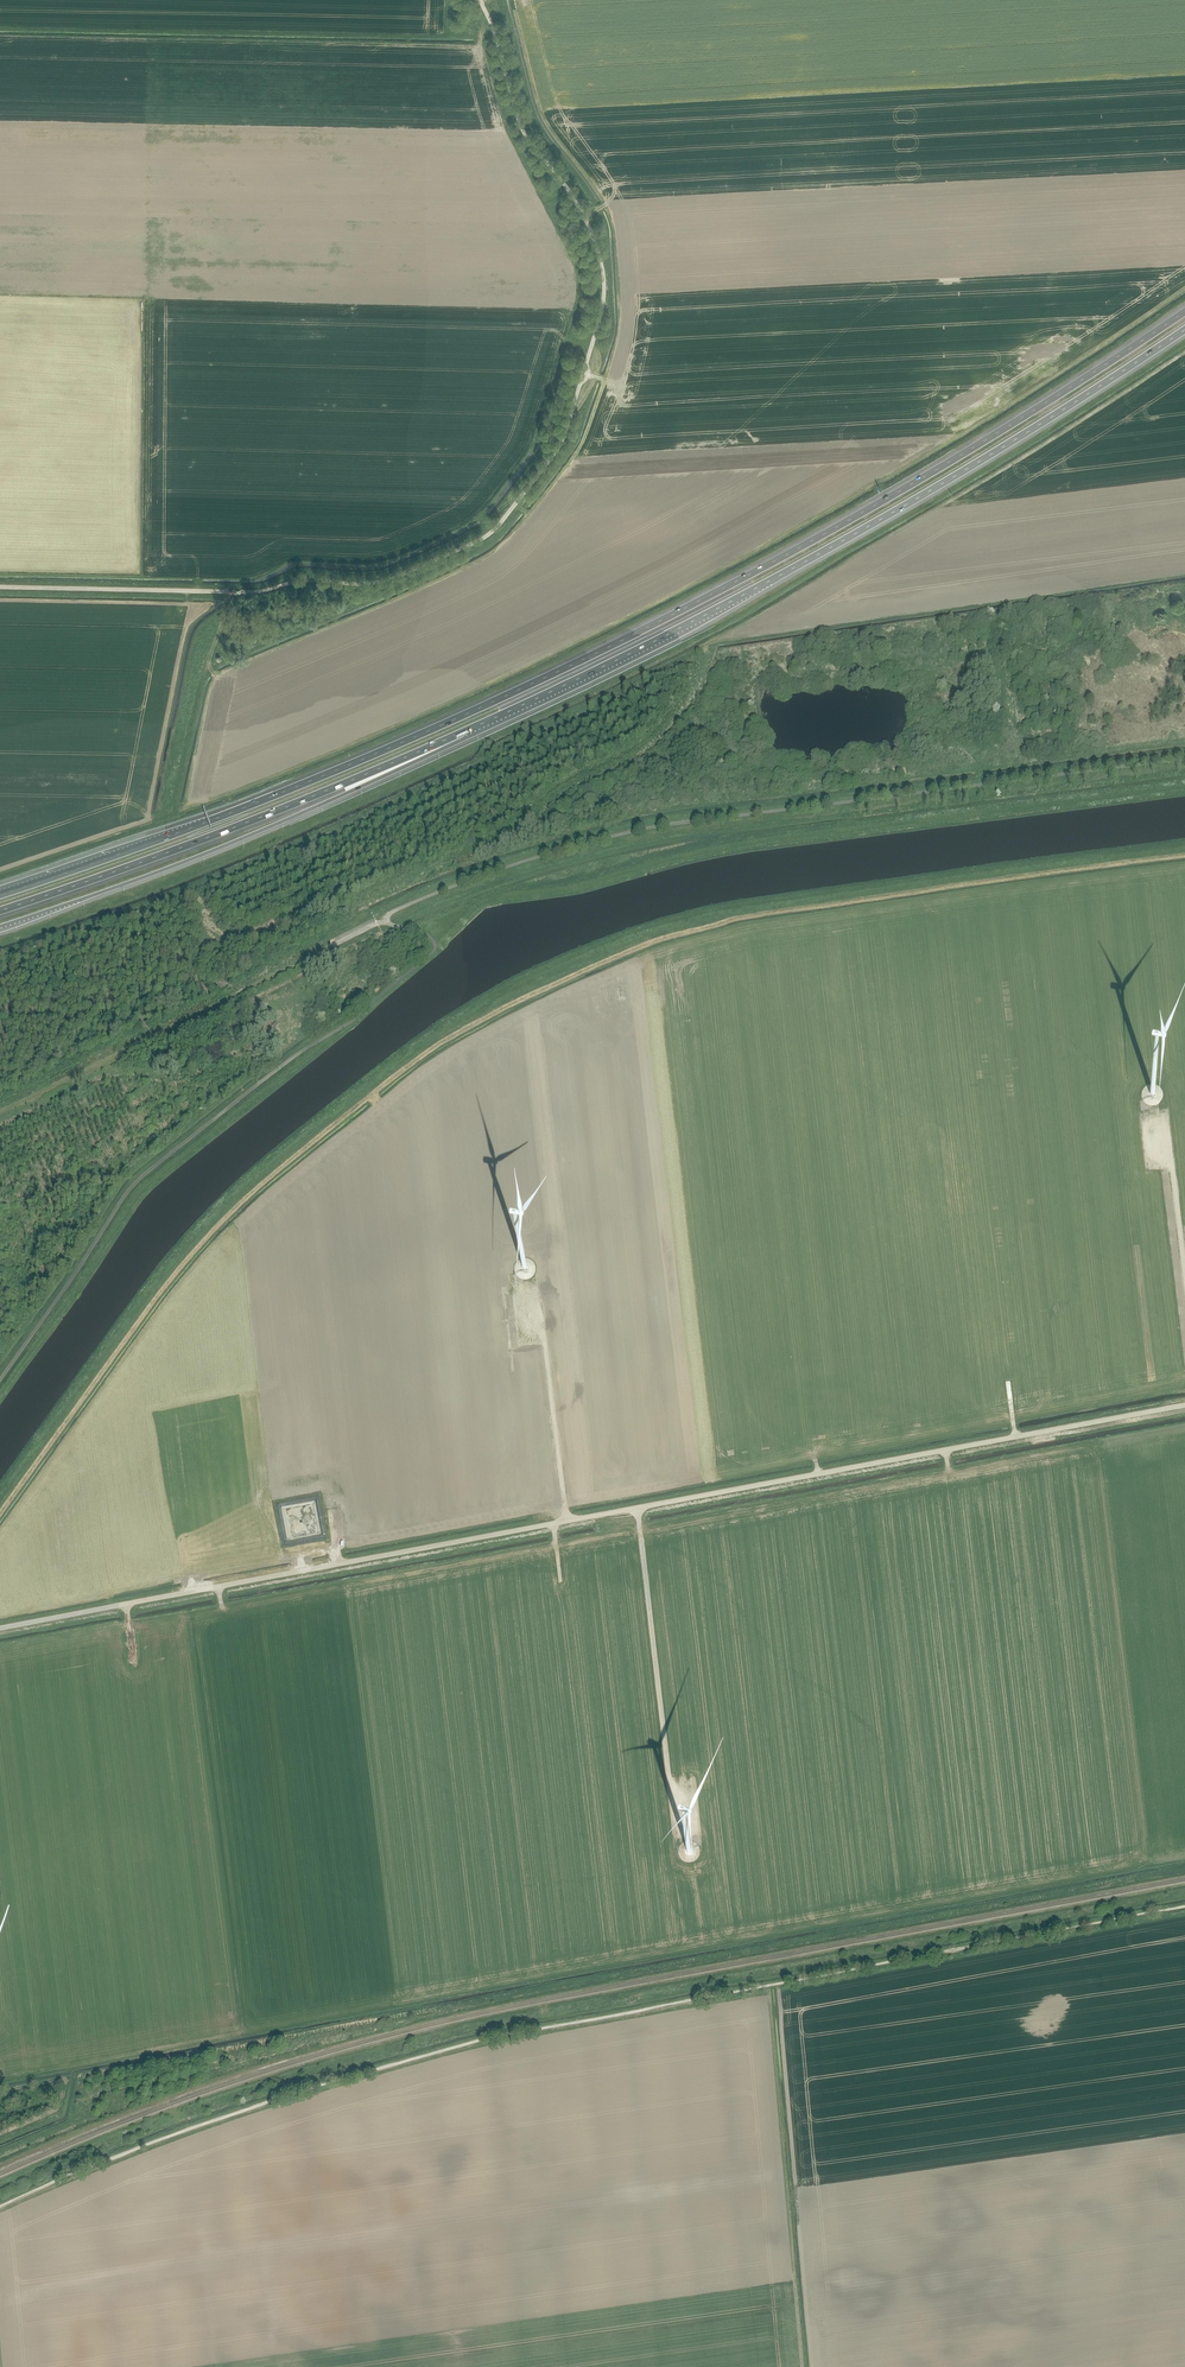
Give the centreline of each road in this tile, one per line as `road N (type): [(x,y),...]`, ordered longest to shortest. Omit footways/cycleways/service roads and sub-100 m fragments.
road 1 (motorway): [(1184,312),(862,514),(656,624),(296,787),(0,894)]
road 2 (track): [(0,2205),(198,2124),(488,2037),(1184,1906)]
road 3 (unclassified): [(0,1629),(1184,1406)]
road 4 (unclassified): [(0,588),(245,593),(300,581),(372,584),(499,525),(562,442),(604,280),(581,211),(521,127),(479,0)]
road 5 (unclassified): [(1184,758),(652,827),(528,860),(388,914),(389,923),(415,931)]
road 6 (motorway): [(462,733),(869,526),(1184,331)]
road 7 (unclassified): [(0,1379),(133,1185),(432,954),(430,938),(415,931)]
road 8 (motorway): [(0,926),(237,840),(462,733)]
road 9 (motorway): [(0,913),(462,733)]

